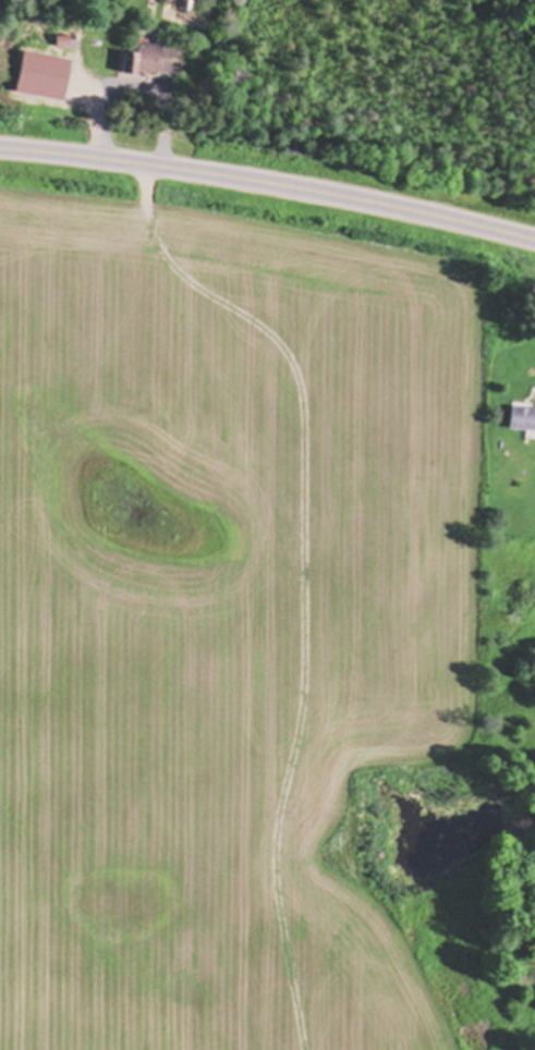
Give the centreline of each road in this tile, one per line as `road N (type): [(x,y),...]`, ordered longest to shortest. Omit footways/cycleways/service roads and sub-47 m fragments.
road 1 (tertiary): [(534,239),(199,172),(0,150)]

